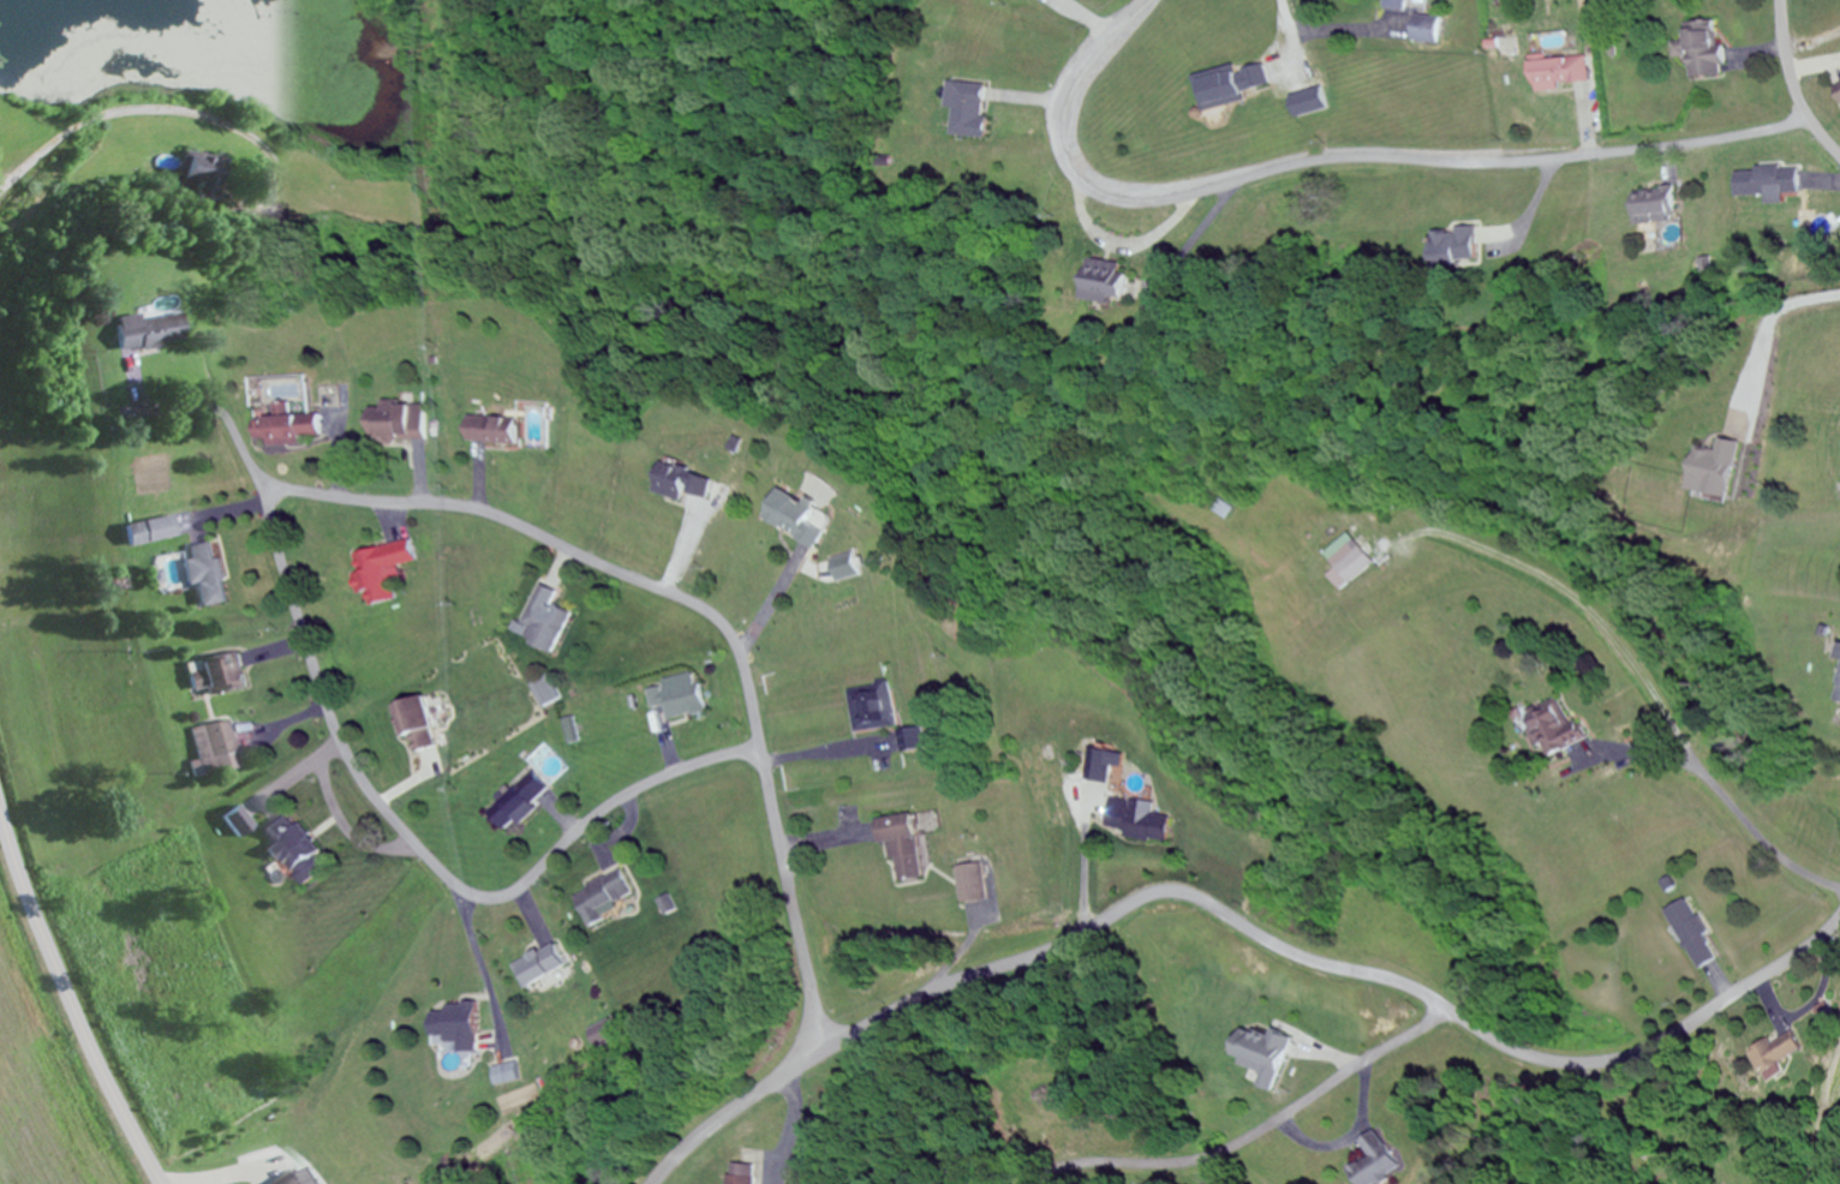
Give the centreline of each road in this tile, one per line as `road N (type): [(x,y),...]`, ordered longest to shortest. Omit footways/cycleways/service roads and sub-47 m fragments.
road 1 (residential): [(698,765),(761,749),(736,648),(699,609),(479,513),(293,491),(274,498),(273,524),(300,633),(339,742),(381,805),(462,890),(508,895),(632,794),(698,765)]
road 2 (residential): [(655,1183),(701,1135),(760,1090),(885,1015),(1051,950),(1159,895),(1190,896),(1292,953),(1422,992),(1536,1058),(1584,1064),(1631,1056),(1677,1033),(1811,947),(1839,918)]
road 3 (residential): [(1141,0),(1069,79),(1055,126),(1058,151),(1079,184),(1128,204),(1170,202),(1326,160),(1540,161),(1684,146),(1812,121)]
road 4 (residential): [(1453,1011),(1220,1153),(1175,1165),(1086,1165),(1040,1183)]
road 5 (secondary): [(0,801),(67,989),(164,1183)]
road 6 (residential): [(820,1053),(811,968),(761,749)]
road 7 (residential): [(1839,154),(1799,97),(1782,0)]

